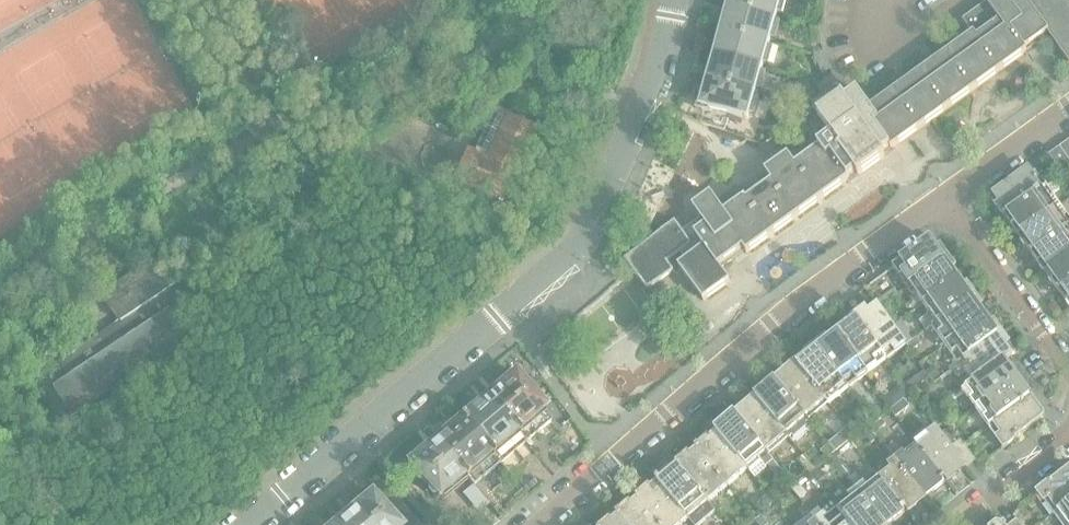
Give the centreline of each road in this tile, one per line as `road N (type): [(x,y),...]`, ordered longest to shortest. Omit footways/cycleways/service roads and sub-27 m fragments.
road 1 (residential): [(254,524),(554,273),(586,235),(649,98),(677,0)]
road 2 (residential): [(536,524),(772,327),(945,198)]
road 3 (residential): [(945,198),(1068,379)]
road 4 (residential): [(945,198),(1068,110)]
road 5 (residential): [(1068,437),(956,524)]

